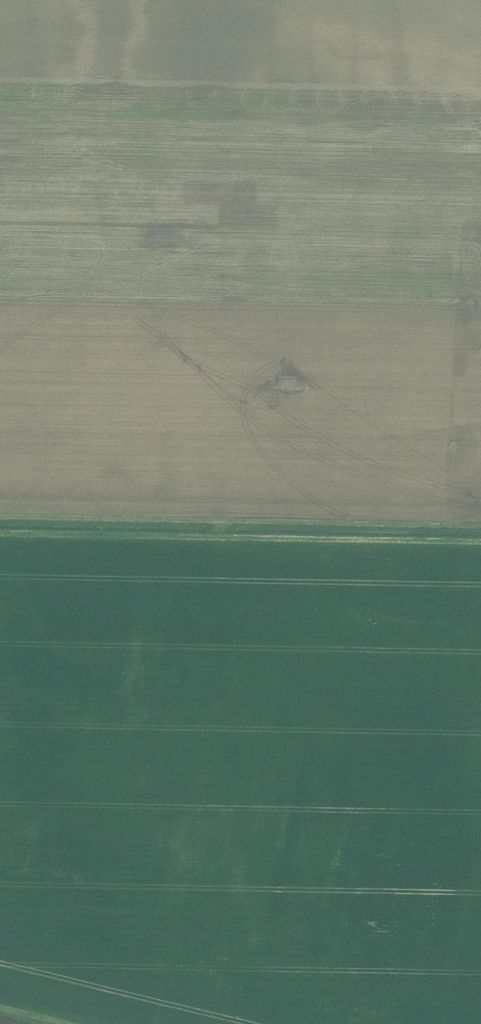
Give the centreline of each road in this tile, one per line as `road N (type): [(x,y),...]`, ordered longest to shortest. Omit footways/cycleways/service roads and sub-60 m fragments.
road 1 (track): [(0,521),(480,526)]

